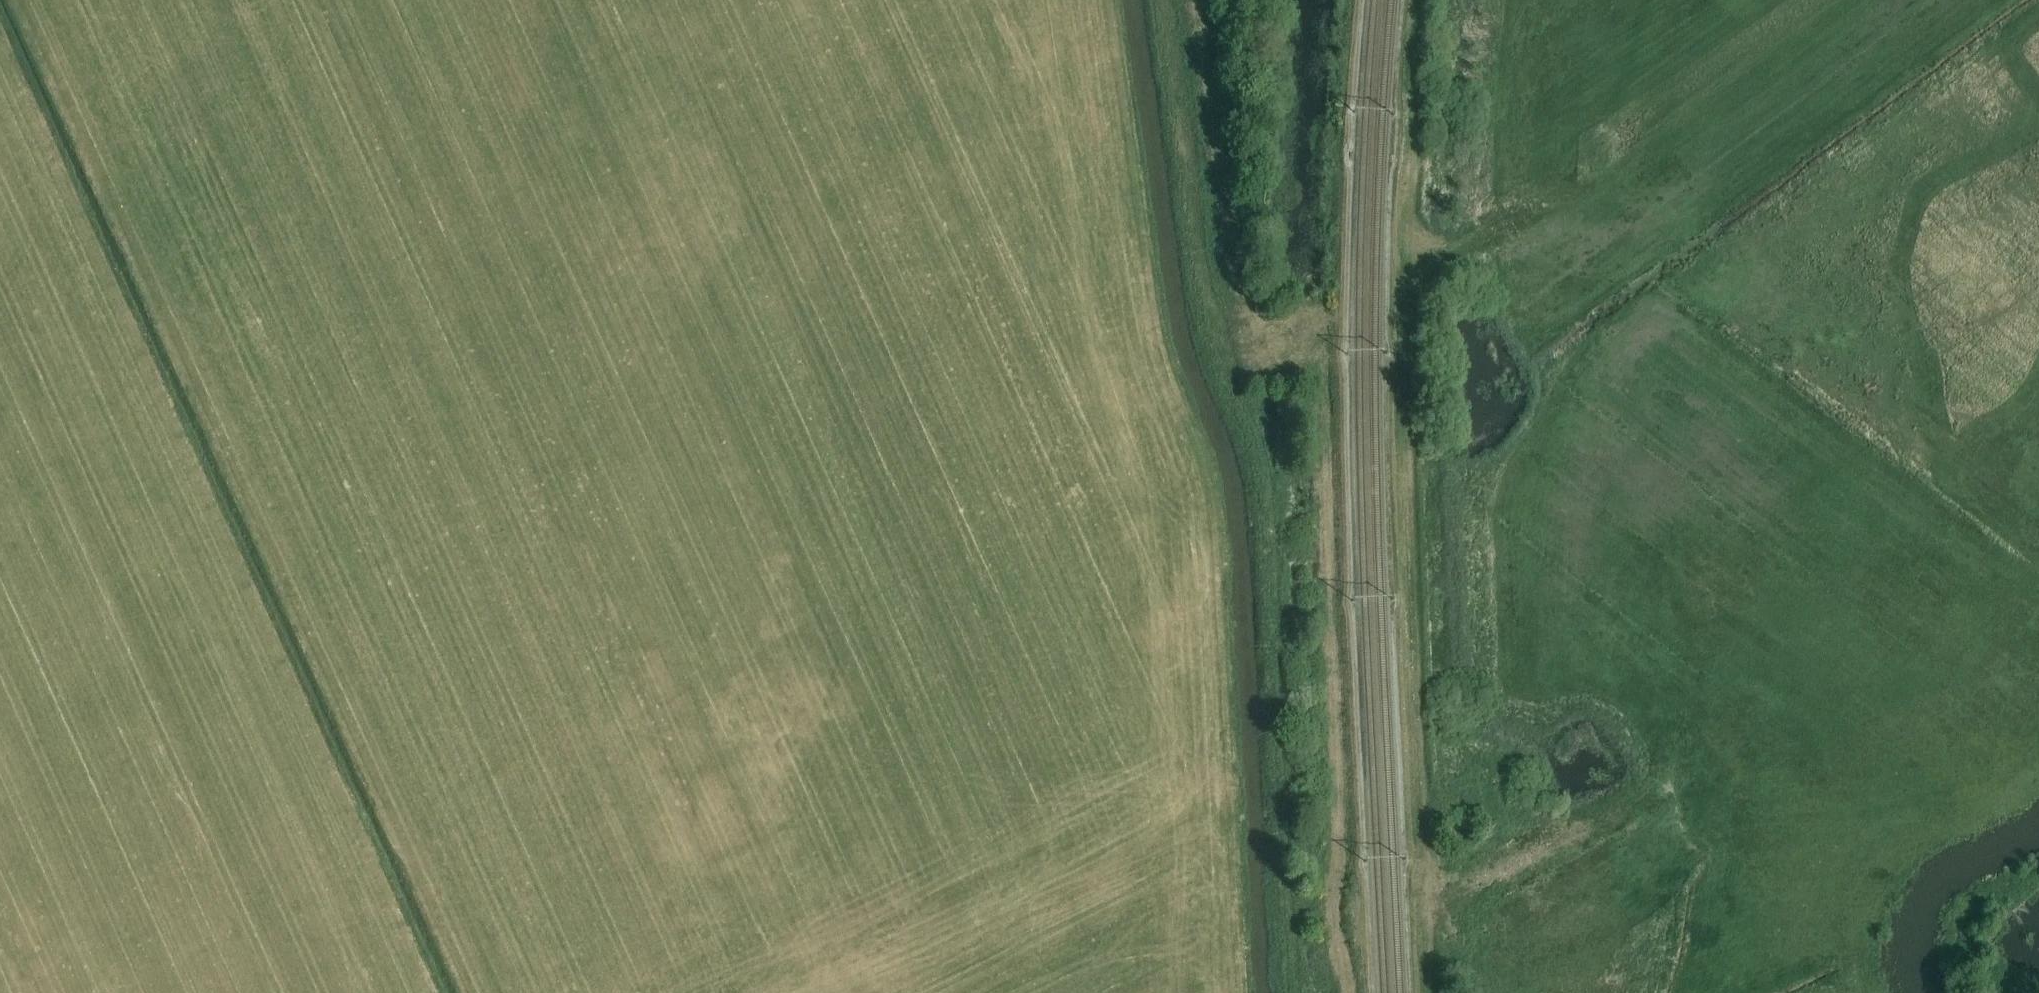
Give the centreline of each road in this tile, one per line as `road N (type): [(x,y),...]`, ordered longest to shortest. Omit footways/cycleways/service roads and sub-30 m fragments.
road 1 (track): [(1187,0),(1220,248),(1242,325),(1276,352)]

